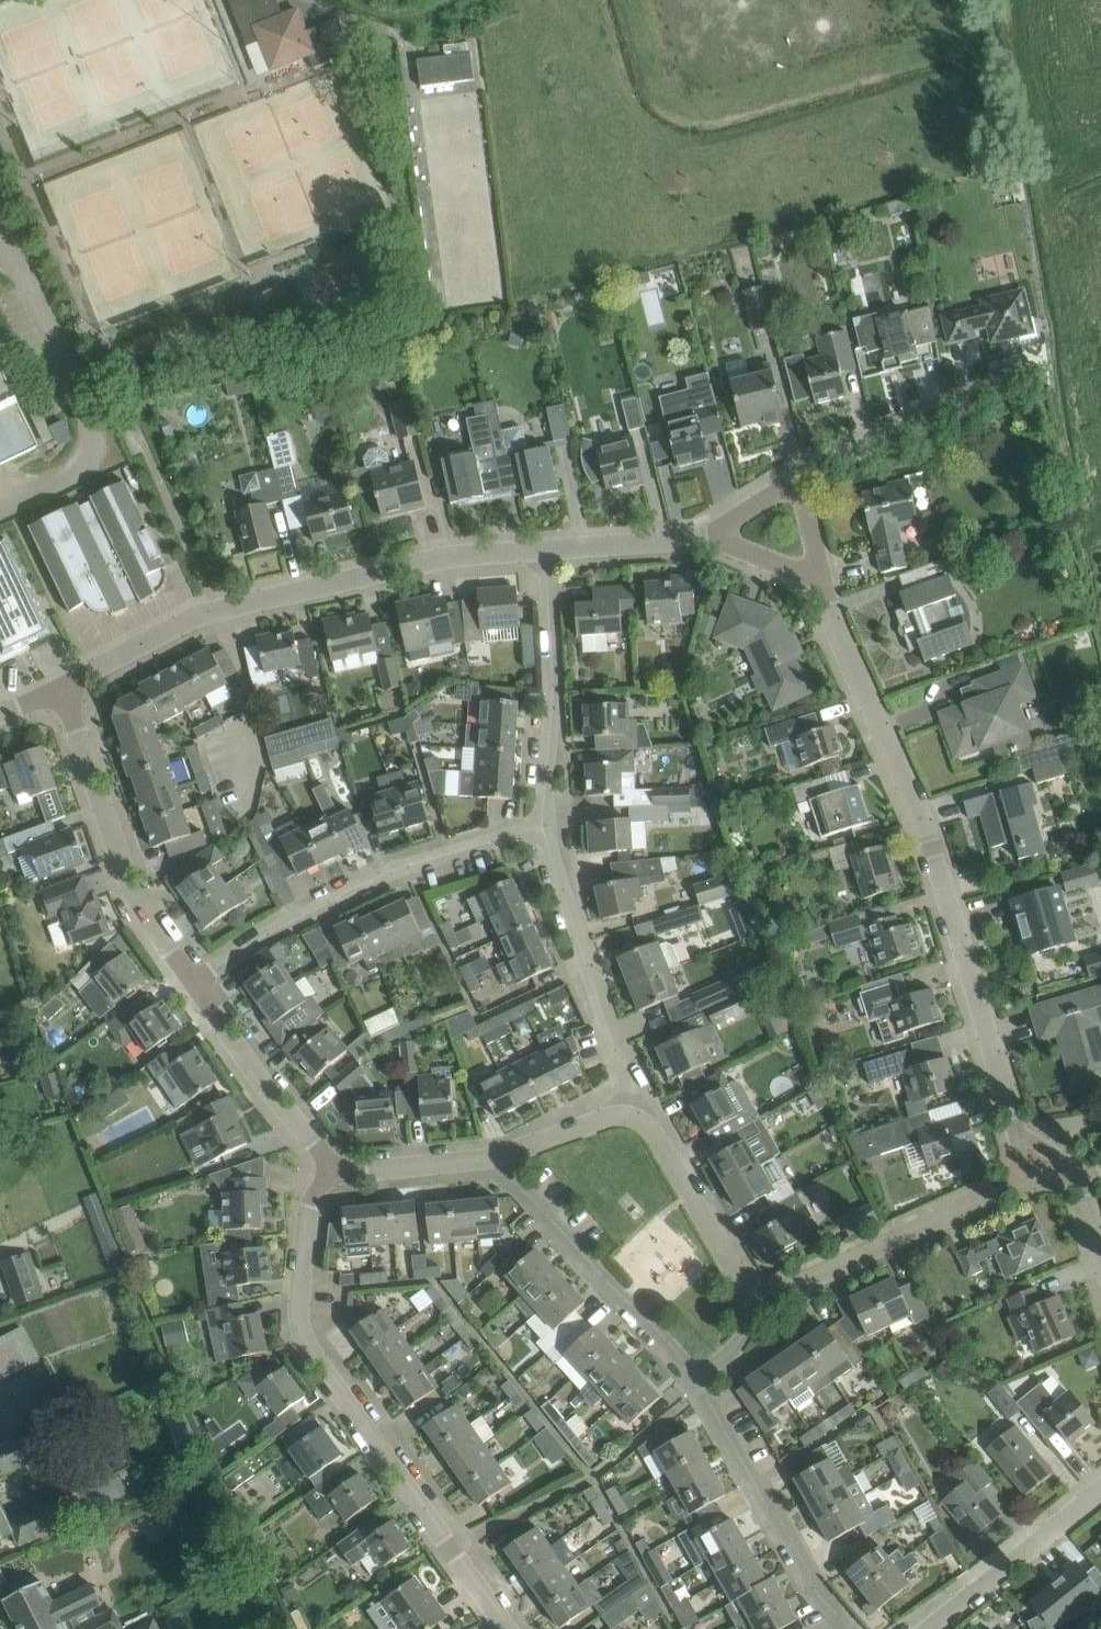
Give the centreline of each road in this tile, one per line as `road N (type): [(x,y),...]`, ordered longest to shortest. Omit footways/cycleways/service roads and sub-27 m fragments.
road 1 (residential): [(822,578),(837,631),(933,848),(1019,1135)]
road 2 (residential): [(508,1628),(301,1327),(310,1210),(332,1167)]
road 3 (residential): [(62,685),(222,608),(452,556),(546,549)]
road 4 (residential): [(193,983),(264,936),(395,869),(543,825)]
road 5 (residential): [(193,983),(132,892),(62,685)]
road 6 (residential): [(628,1117),(628,1089),(543,825)]
road 7 (residential): [(852,1628),(814,1589),(696,1375)]
road 8 (residential): [(696,1375),(495,1156)]
road 9 (residential): [(756,1289),(801,1283),(1015,1186)]
road 10 (residential): [(543,825),(553,694),(546,549)]
road 11 (residential): [(801,478),(1027,378)]
road 12 (residential): [(332,1167),(193,983)]
road 13 (residential): [(1100,1489),(928,1628)]
road 14 (residential): [(756,1289),(739,1276),(652,1129),(628,1117)]
road 15 (residential): [(332,1167),(495,1156)]
road 16 (residential): [(546,549),(702,538)]
road 17 (residential): [(495,1156),(628,1117)]
road 18 (residential): [(702,538),(822,578)]

